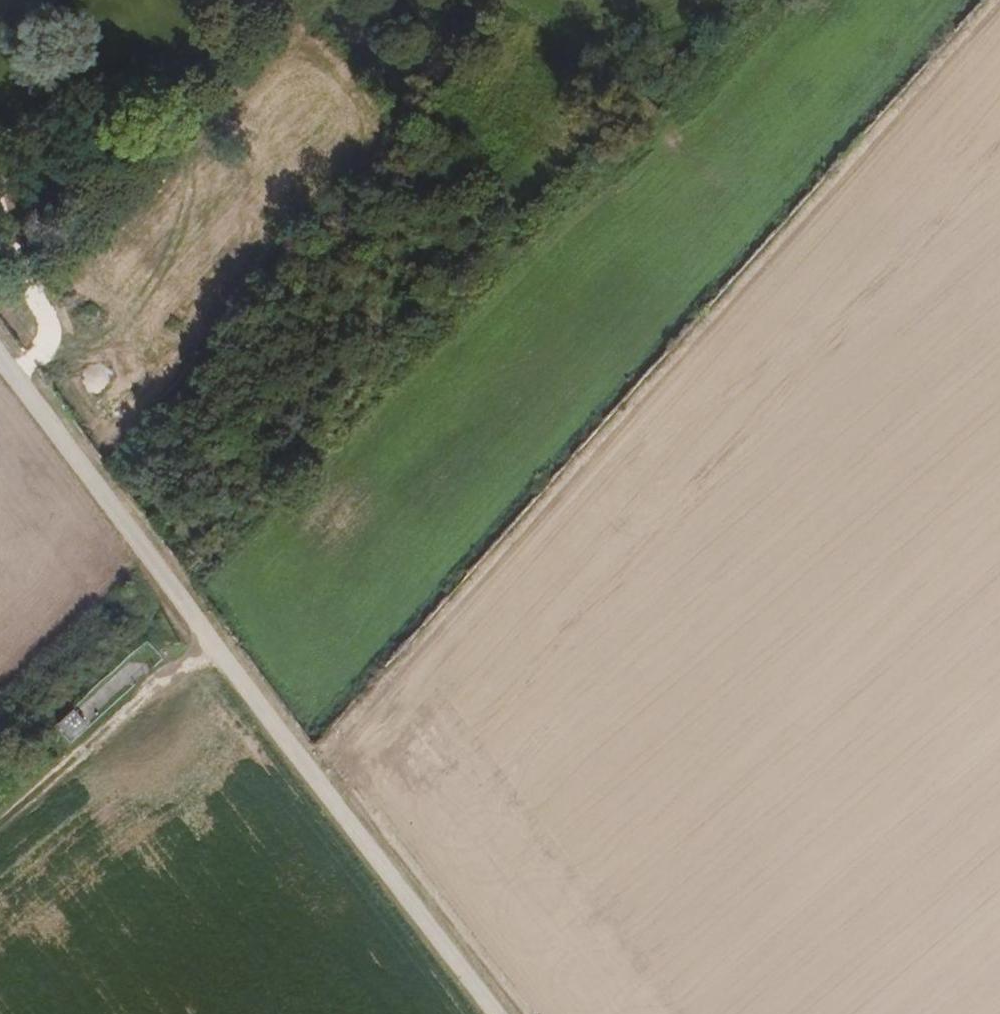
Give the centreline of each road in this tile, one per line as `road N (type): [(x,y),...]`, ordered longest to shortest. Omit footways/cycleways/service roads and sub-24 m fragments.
road 1 (unclassified): [(0,364),(491,1013)]
road 2 (track): [(0,820),(95,733),(213,647)]

